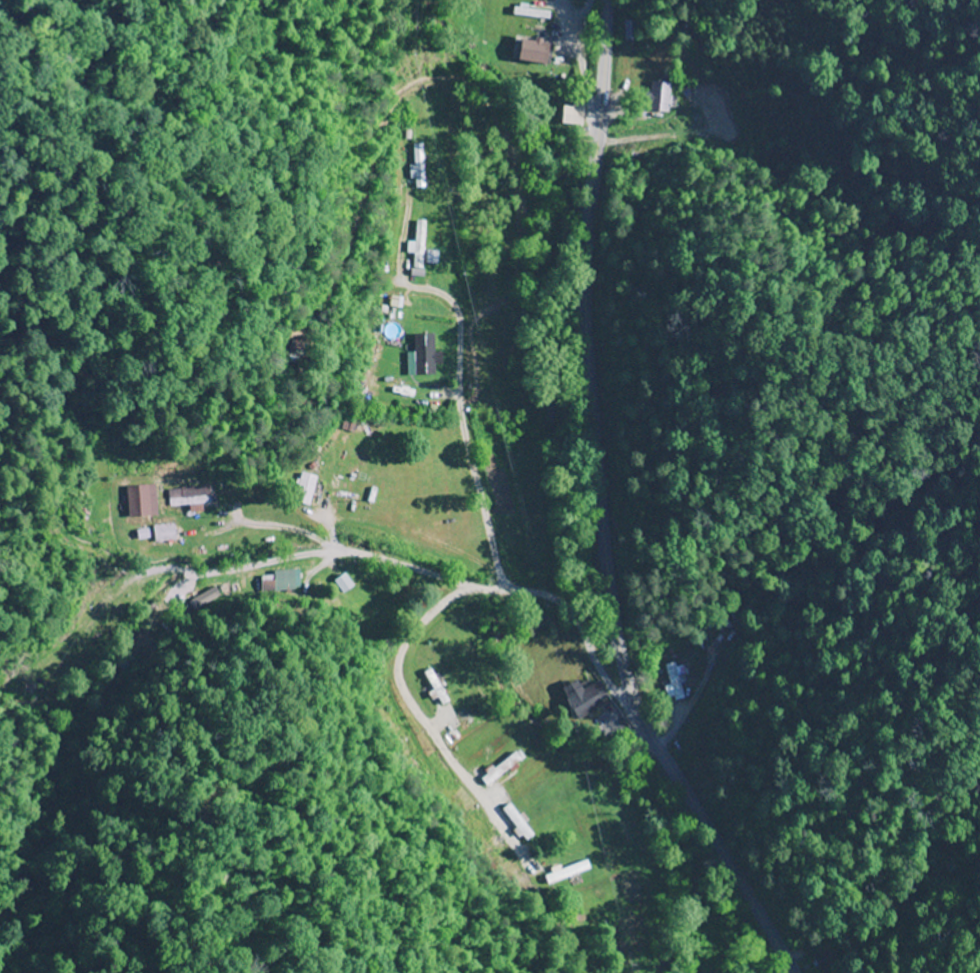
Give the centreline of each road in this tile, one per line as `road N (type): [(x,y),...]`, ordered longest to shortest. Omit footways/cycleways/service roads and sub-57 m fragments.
road 1 (secondary): [(788,972),(641,716),(617,645),(588,333),(607,0)]
road 2 (residential): [(636,706),(614,696),(582,624),(562,606),(483,595),(388,568)]

